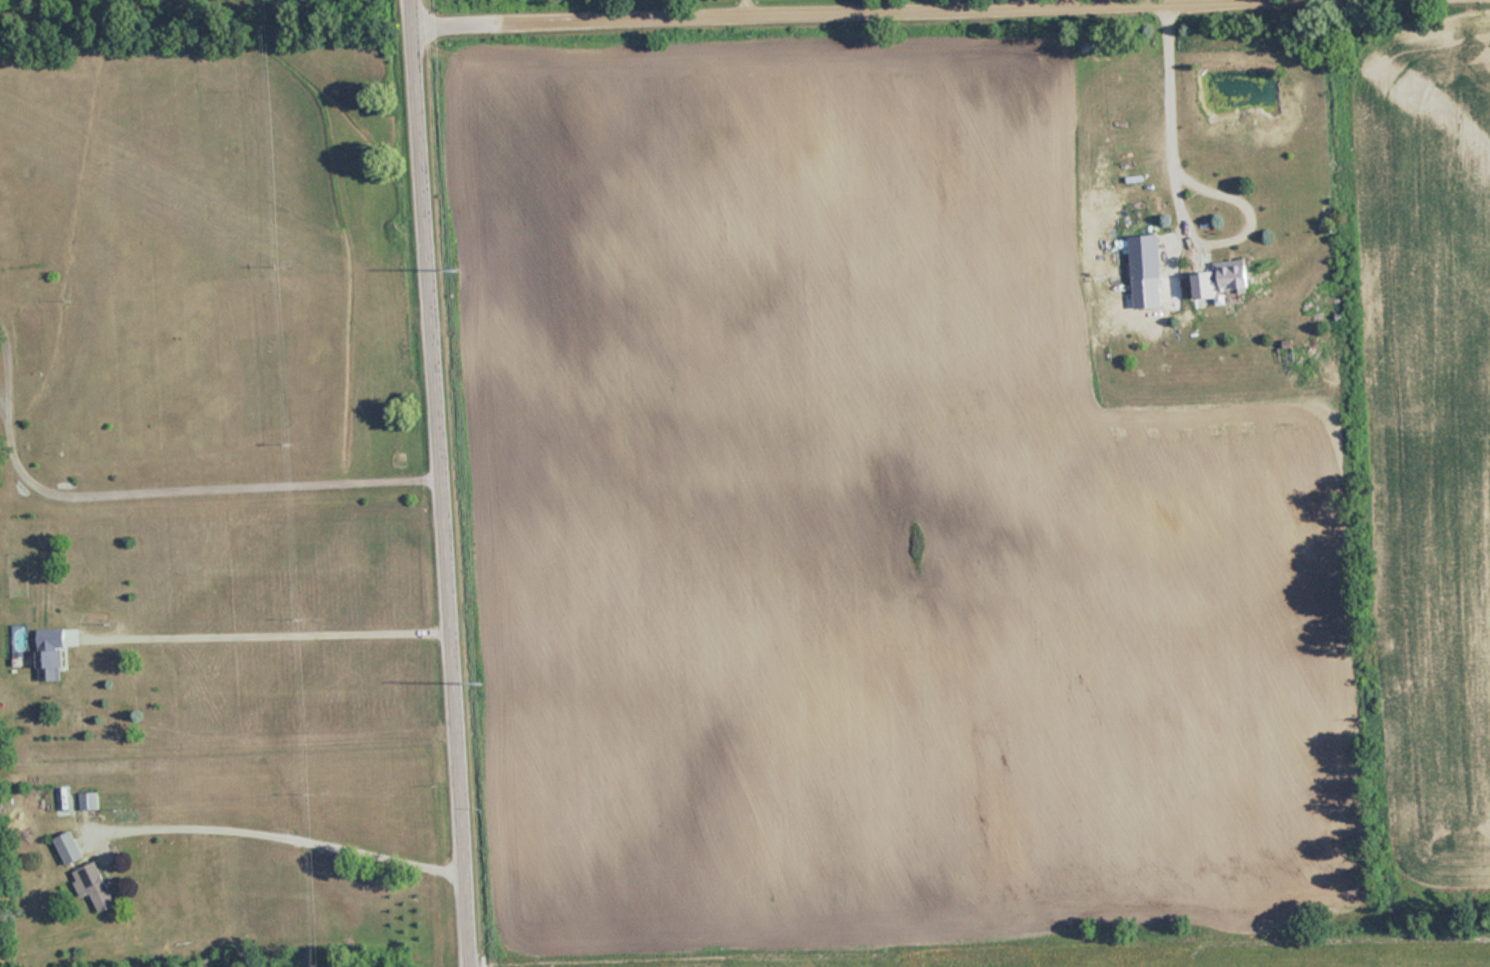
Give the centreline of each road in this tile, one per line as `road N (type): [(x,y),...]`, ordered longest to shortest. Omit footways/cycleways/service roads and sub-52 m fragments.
road 1 (tertiary): [(413,0),(473,966)]
road 2 (residential): [(414,20),(964,0)]

